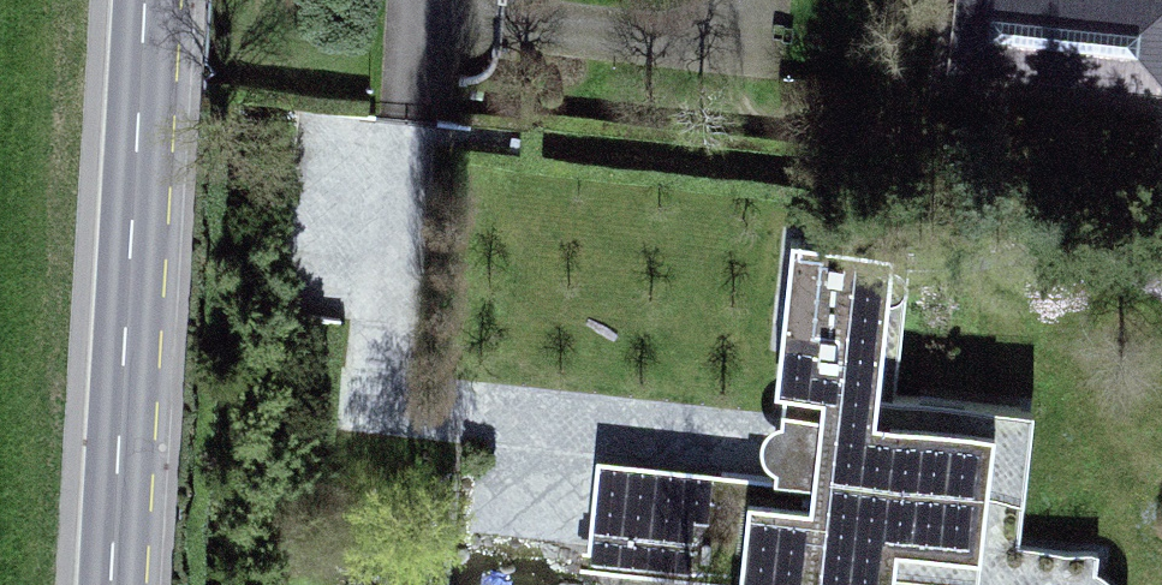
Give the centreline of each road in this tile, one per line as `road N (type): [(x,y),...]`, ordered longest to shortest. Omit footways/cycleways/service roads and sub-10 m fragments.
road 1 (residential): [(408,18),(378,407),(706,445)]
road 2 (secondary): [(145,0),(112,584)]
road 3 (residential): [(754,0),(731,27),(700,37),(408,18)]

